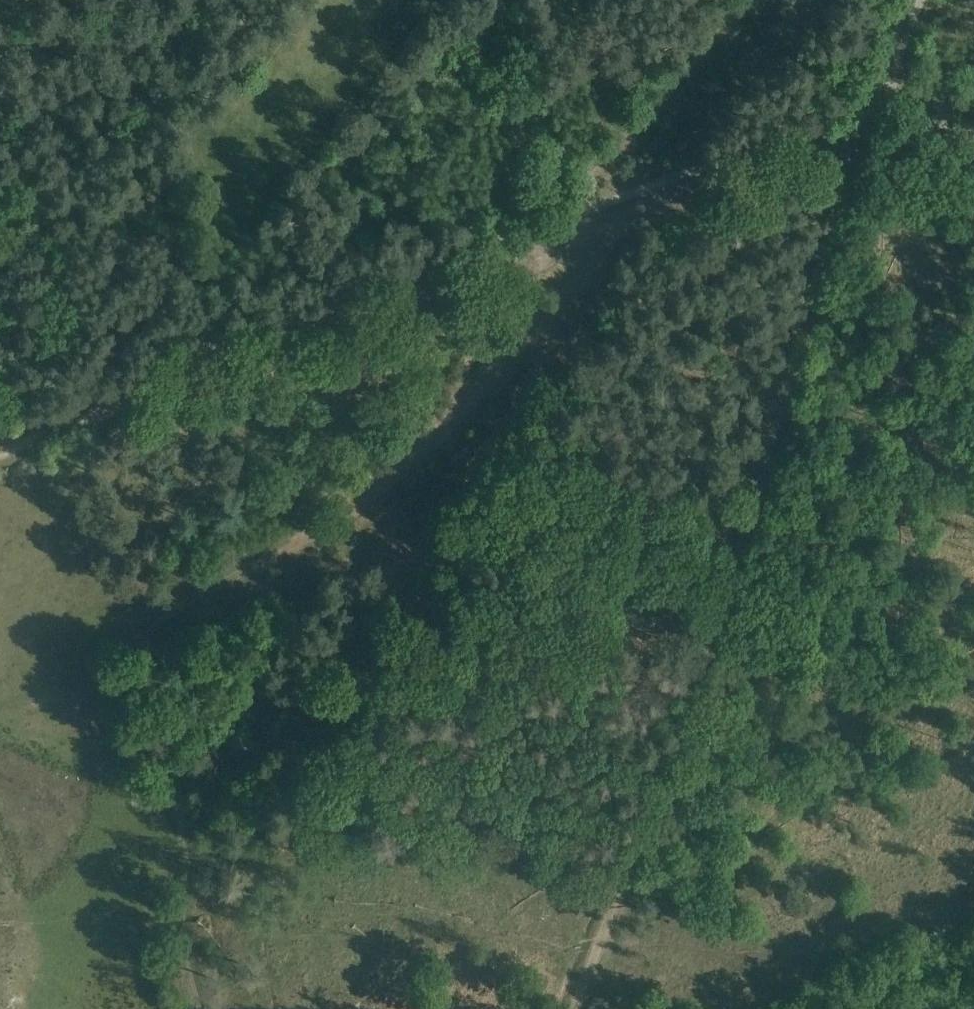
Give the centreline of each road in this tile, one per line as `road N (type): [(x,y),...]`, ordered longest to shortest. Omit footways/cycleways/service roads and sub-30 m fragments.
road 1 (track): [(845,126),(696,673),(572,1008)]
road 2 (track): [(0,454),(845,126)]
road 3 (track): [(845,126),(937,103),(973,131)]
road 4 (track): [(845,126),(882,0)]

